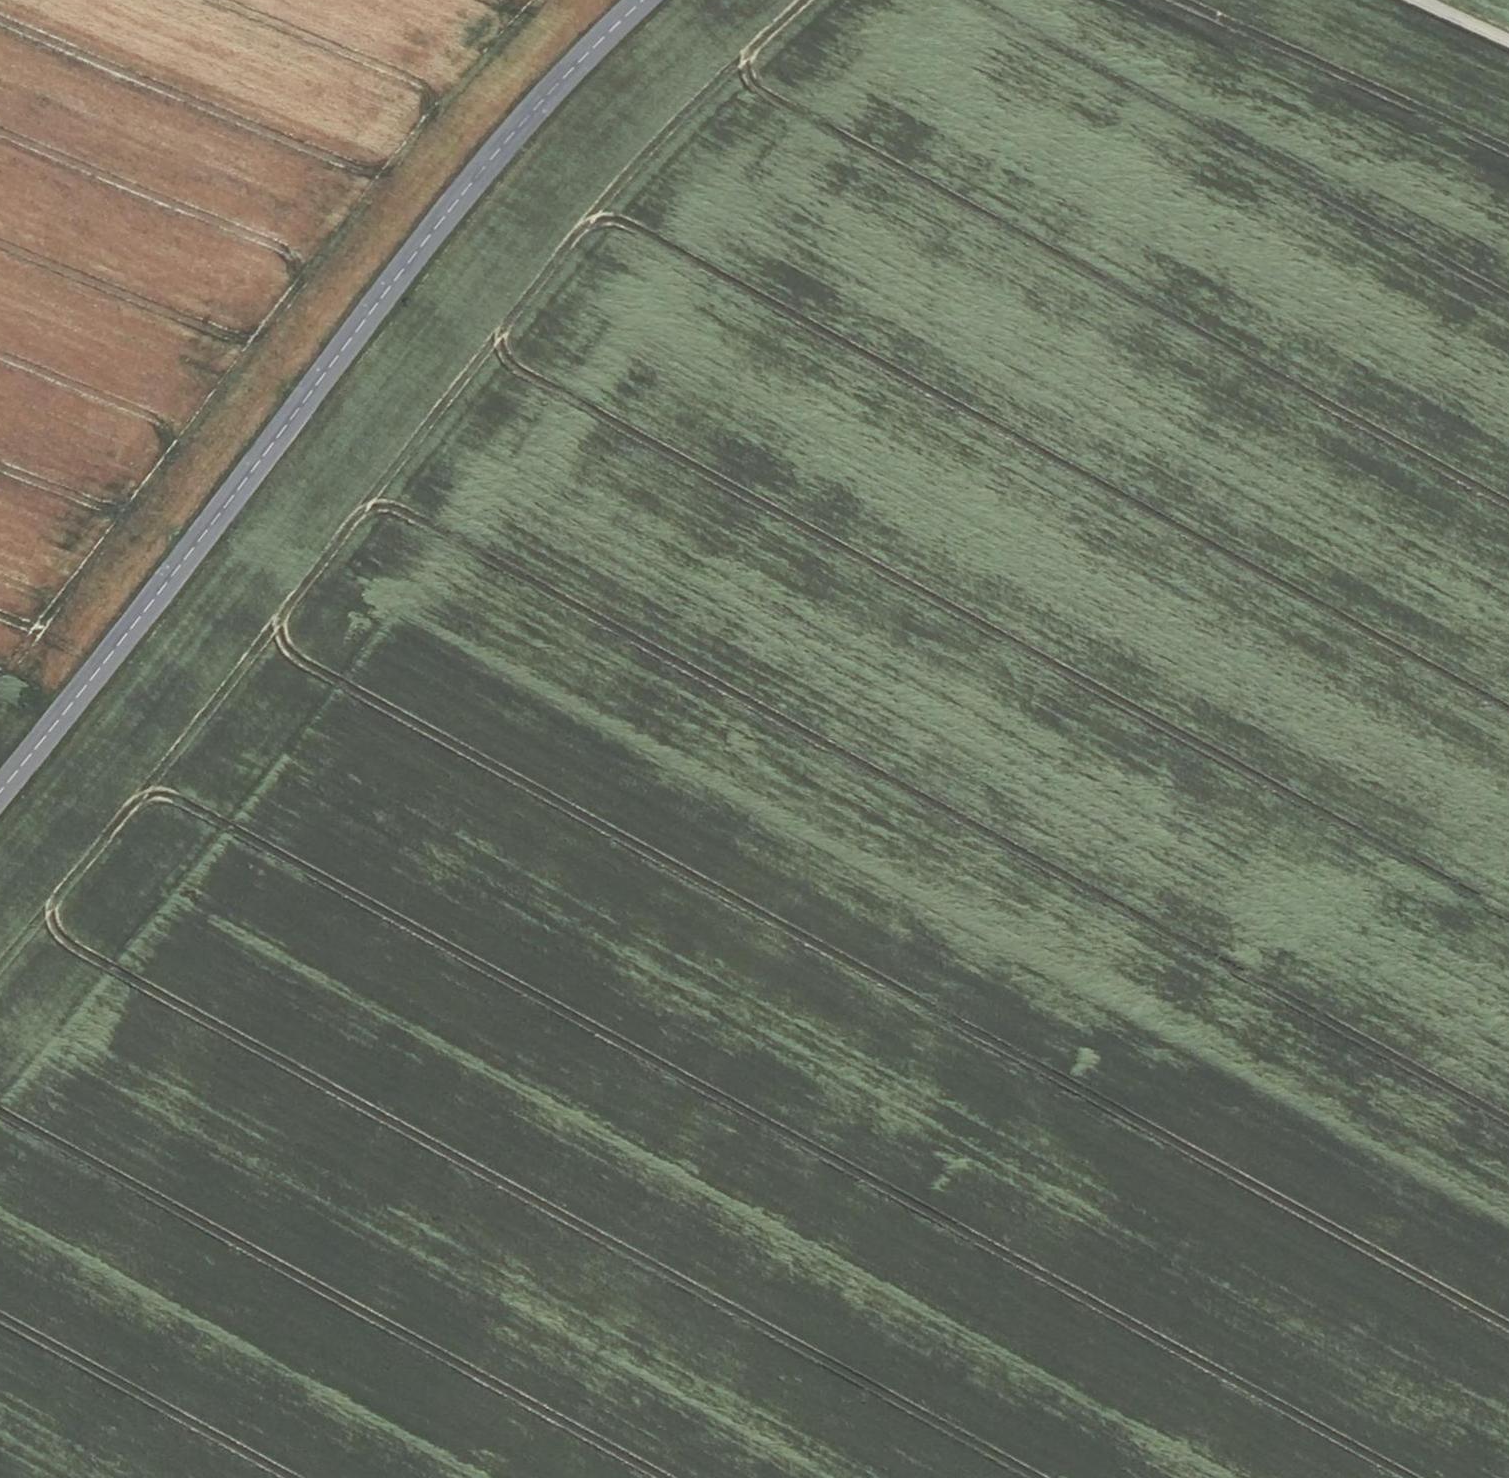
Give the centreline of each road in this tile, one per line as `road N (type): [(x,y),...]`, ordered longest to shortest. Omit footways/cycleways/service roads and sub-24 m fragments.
road 1 (tertiary): [(650,0),(225,488),(0,779)]
road 2 (unclassified): [(1398,0),(1508,52)]

